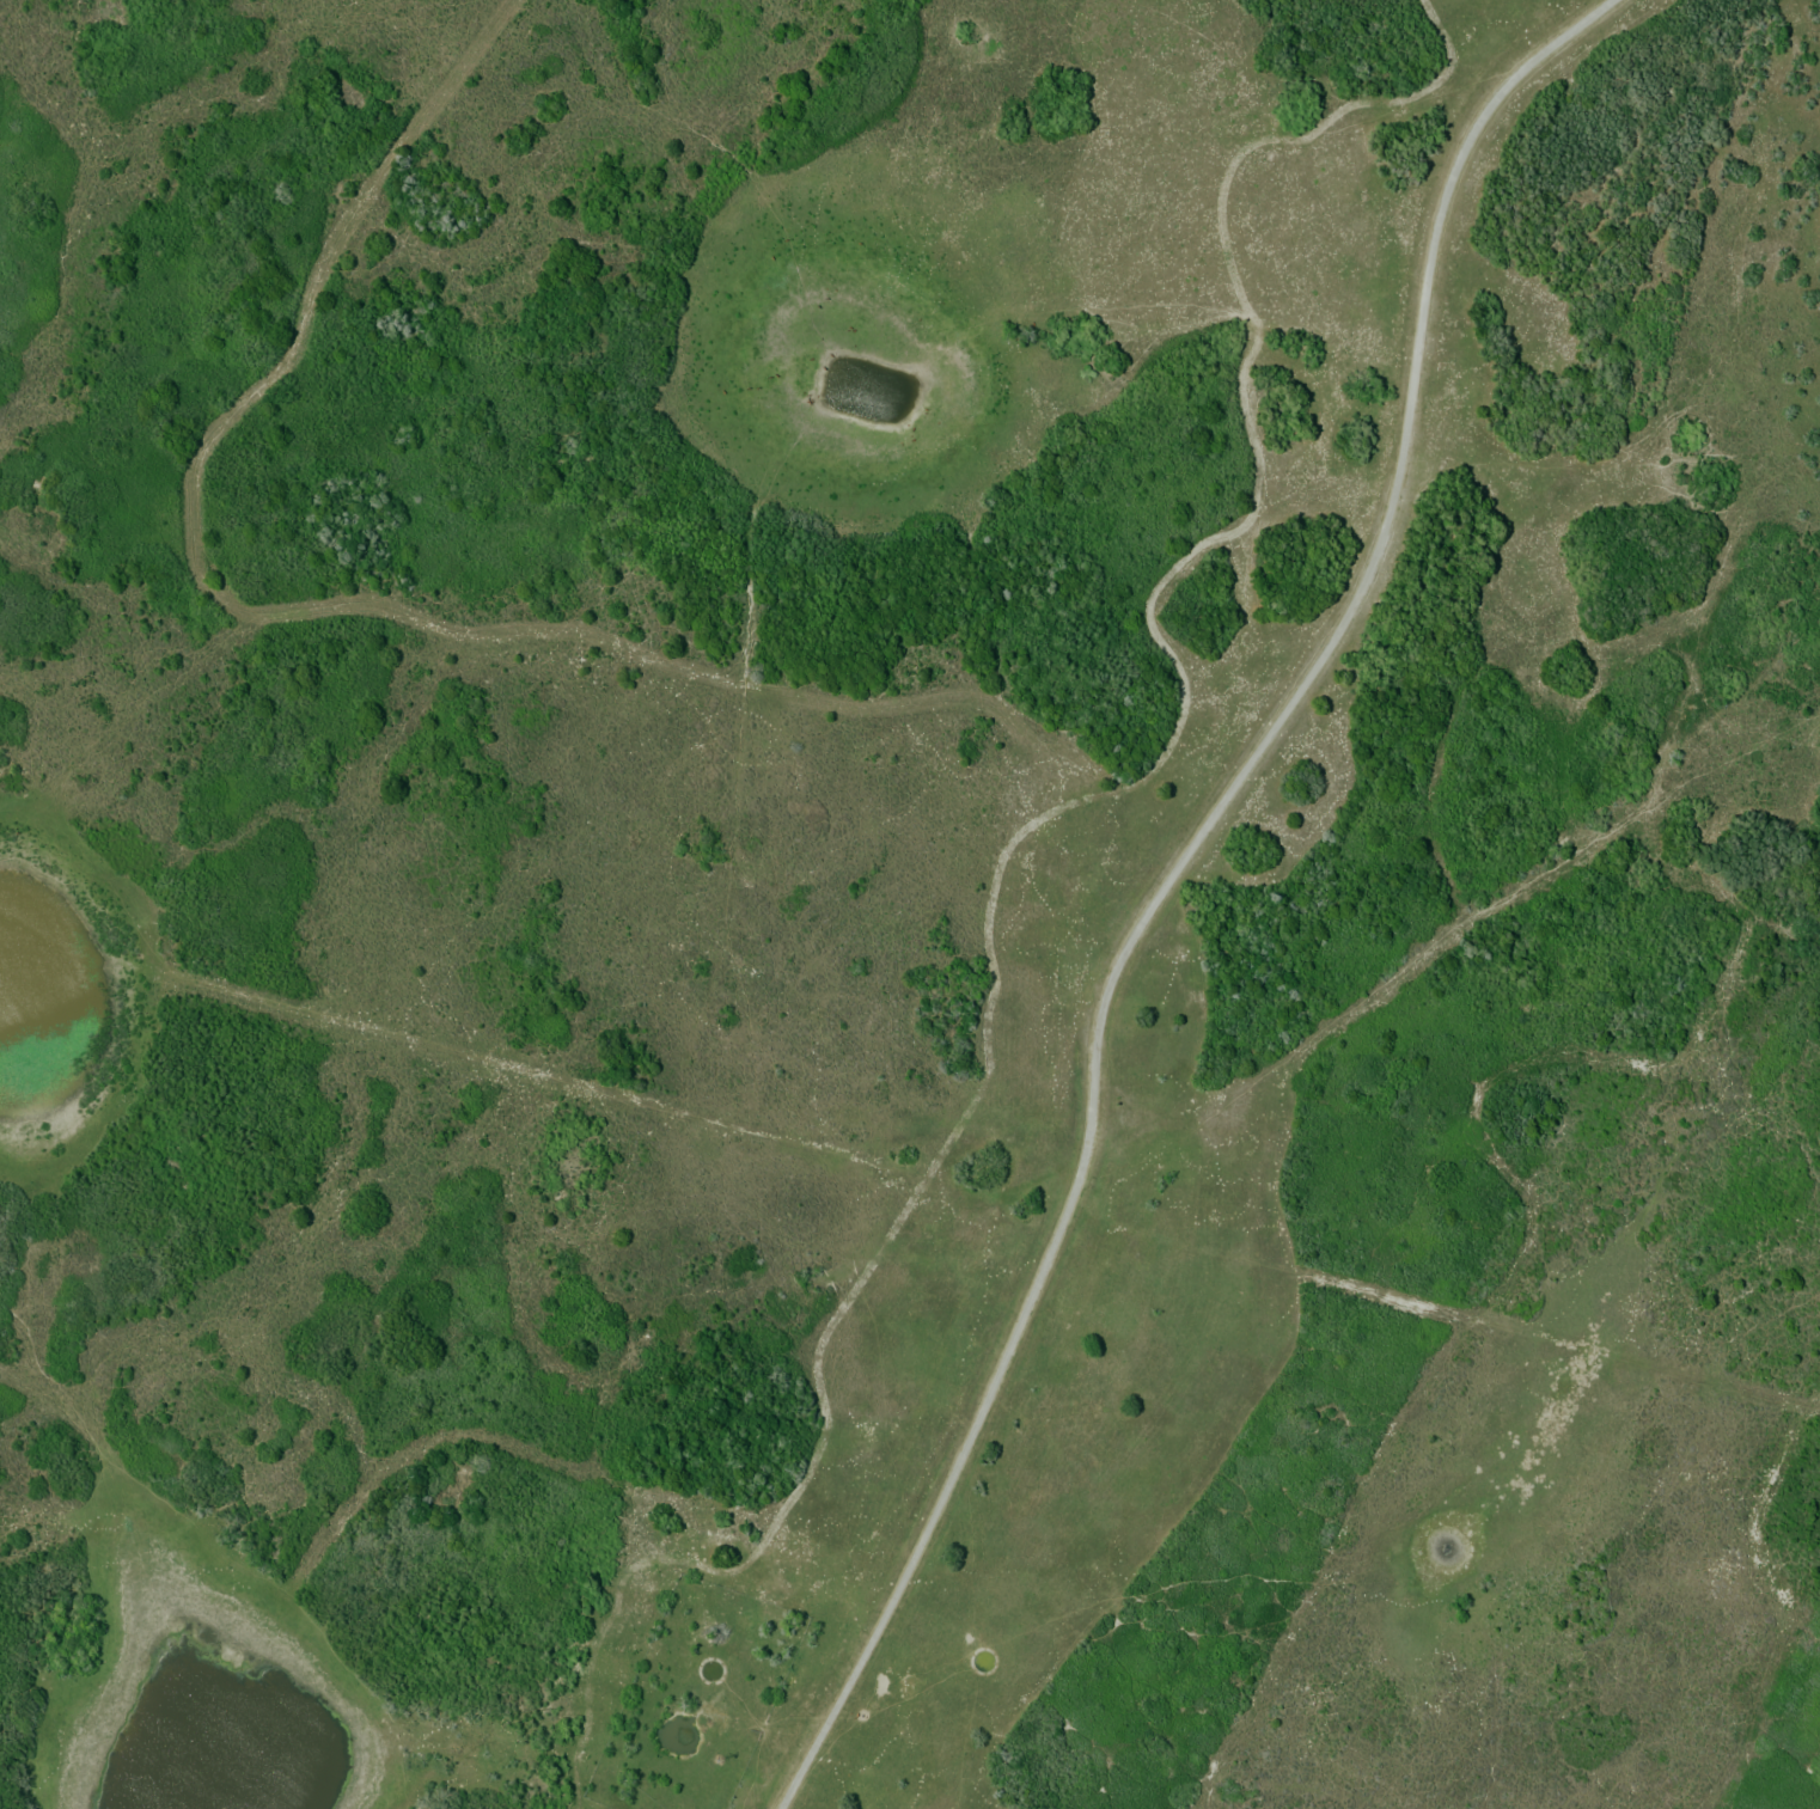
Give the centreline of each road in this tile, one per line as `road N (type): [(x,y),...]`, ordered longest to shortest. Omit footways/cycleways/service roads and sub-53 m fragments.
road 1 (track): [(1615,0),(1504,92),(1450,182),(1397,500),(1339,637),(1107,995),(1056,1239),(783,1808)]

